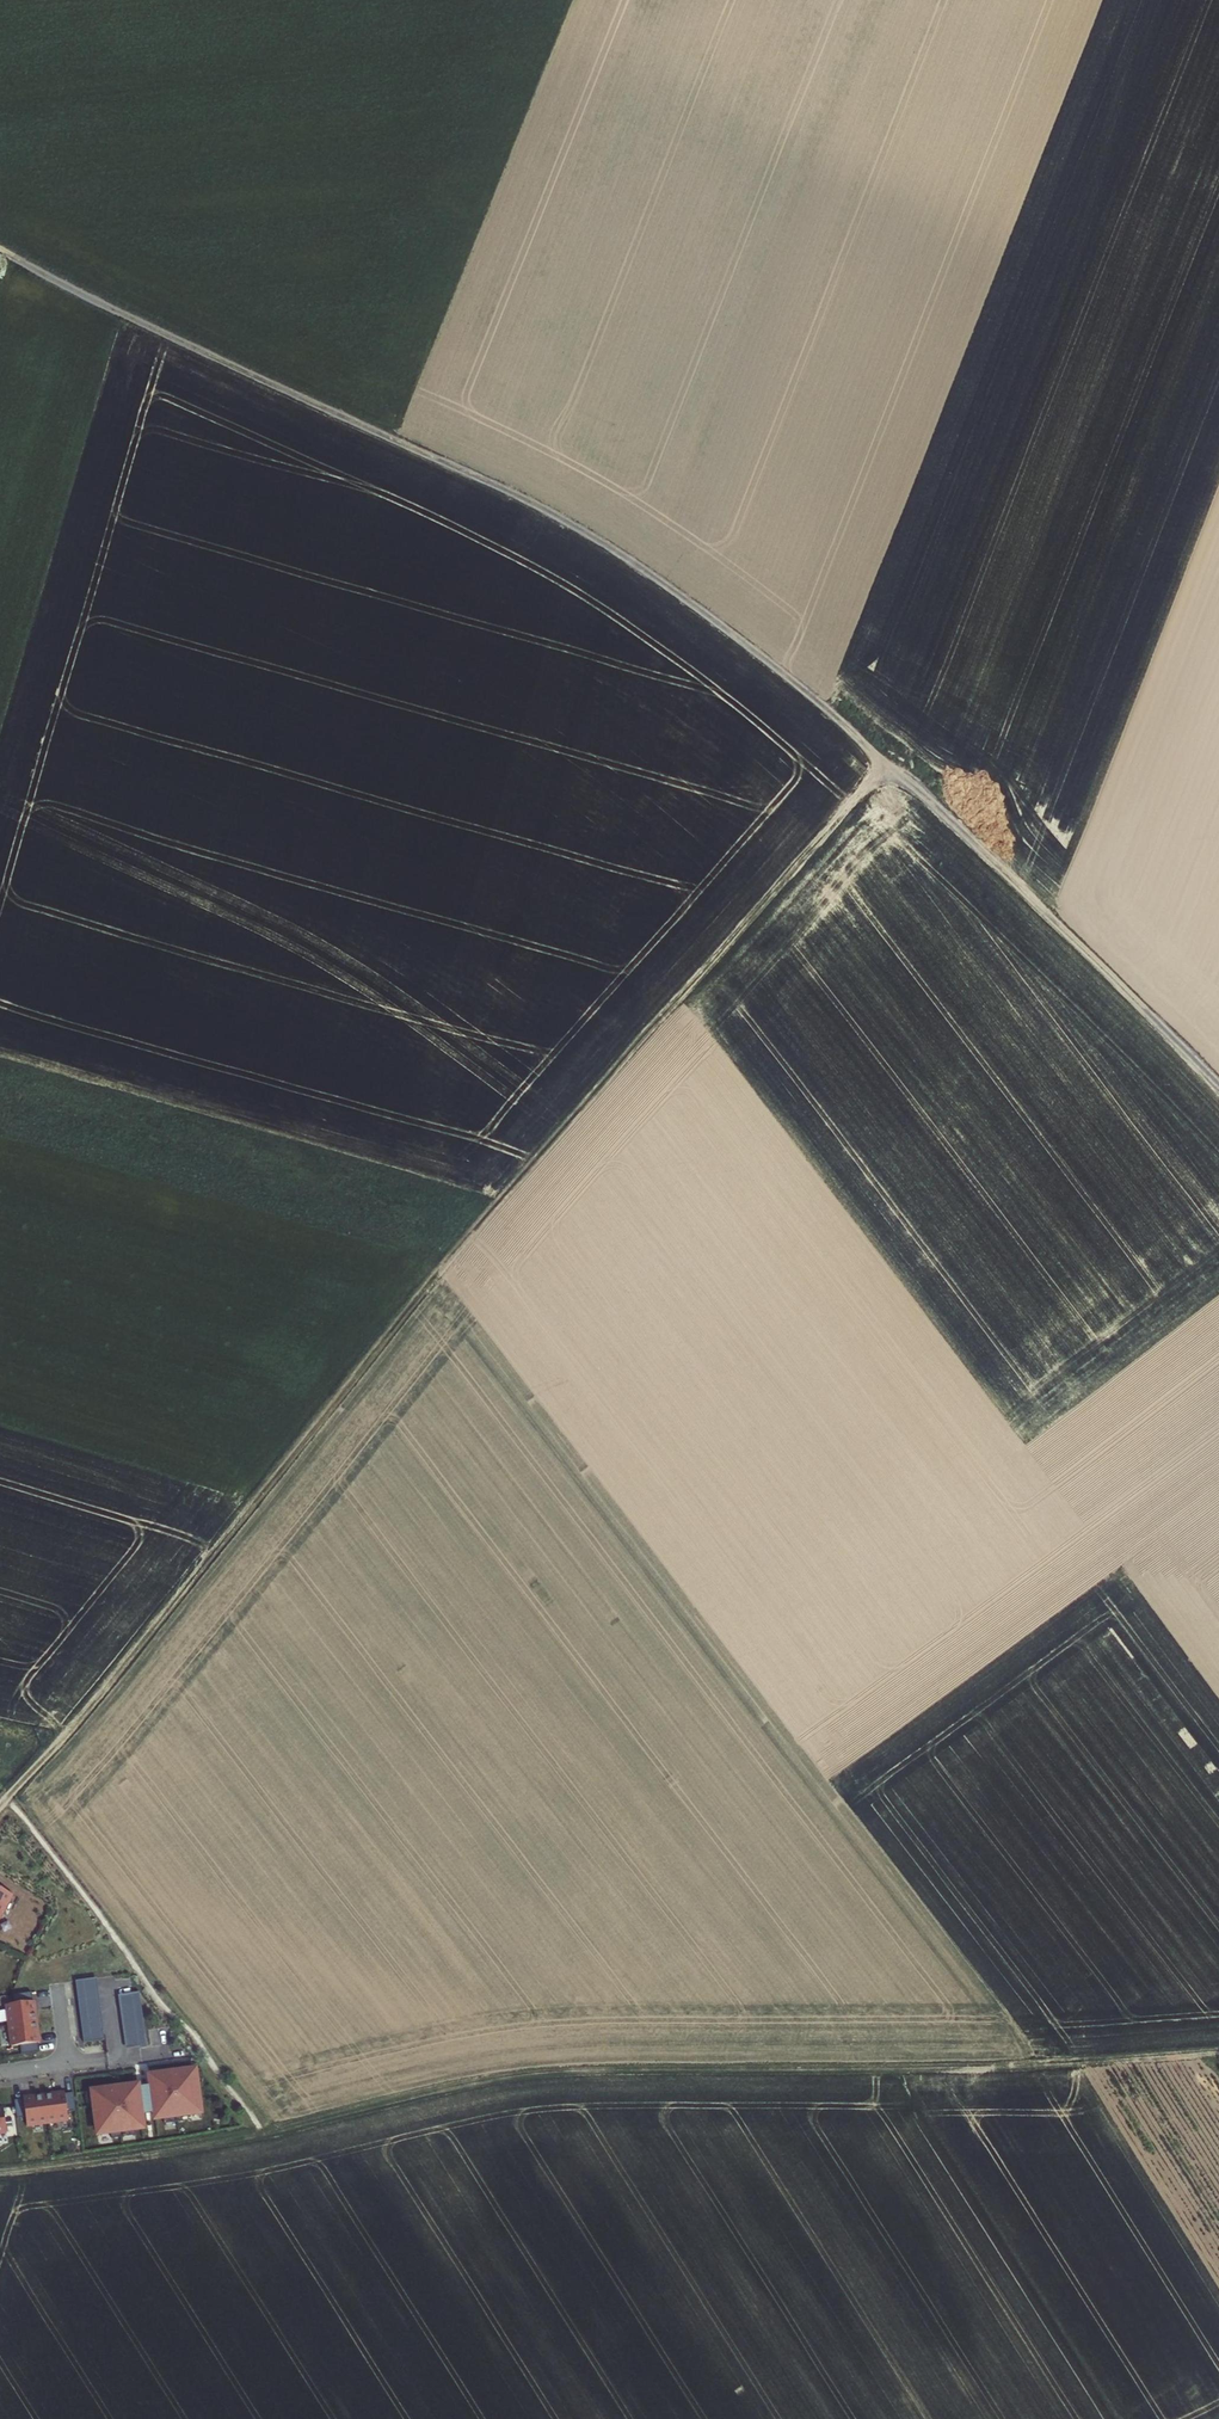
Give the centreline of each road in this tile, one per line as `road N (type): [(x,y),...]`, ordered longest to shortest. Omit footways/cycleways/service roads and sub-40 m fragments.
road 1 (track): [(0,1806),(238,1528),(442,1263),(855,796),(876,757)]
road 2 (track): [(1218,2049),(517,2074),(0,2173)]
road 3 (track): [(0,249),(506,494),(670,594),(876,757)]
road 4 (track): [(876,757),(1093,955),(1218,1084)]

